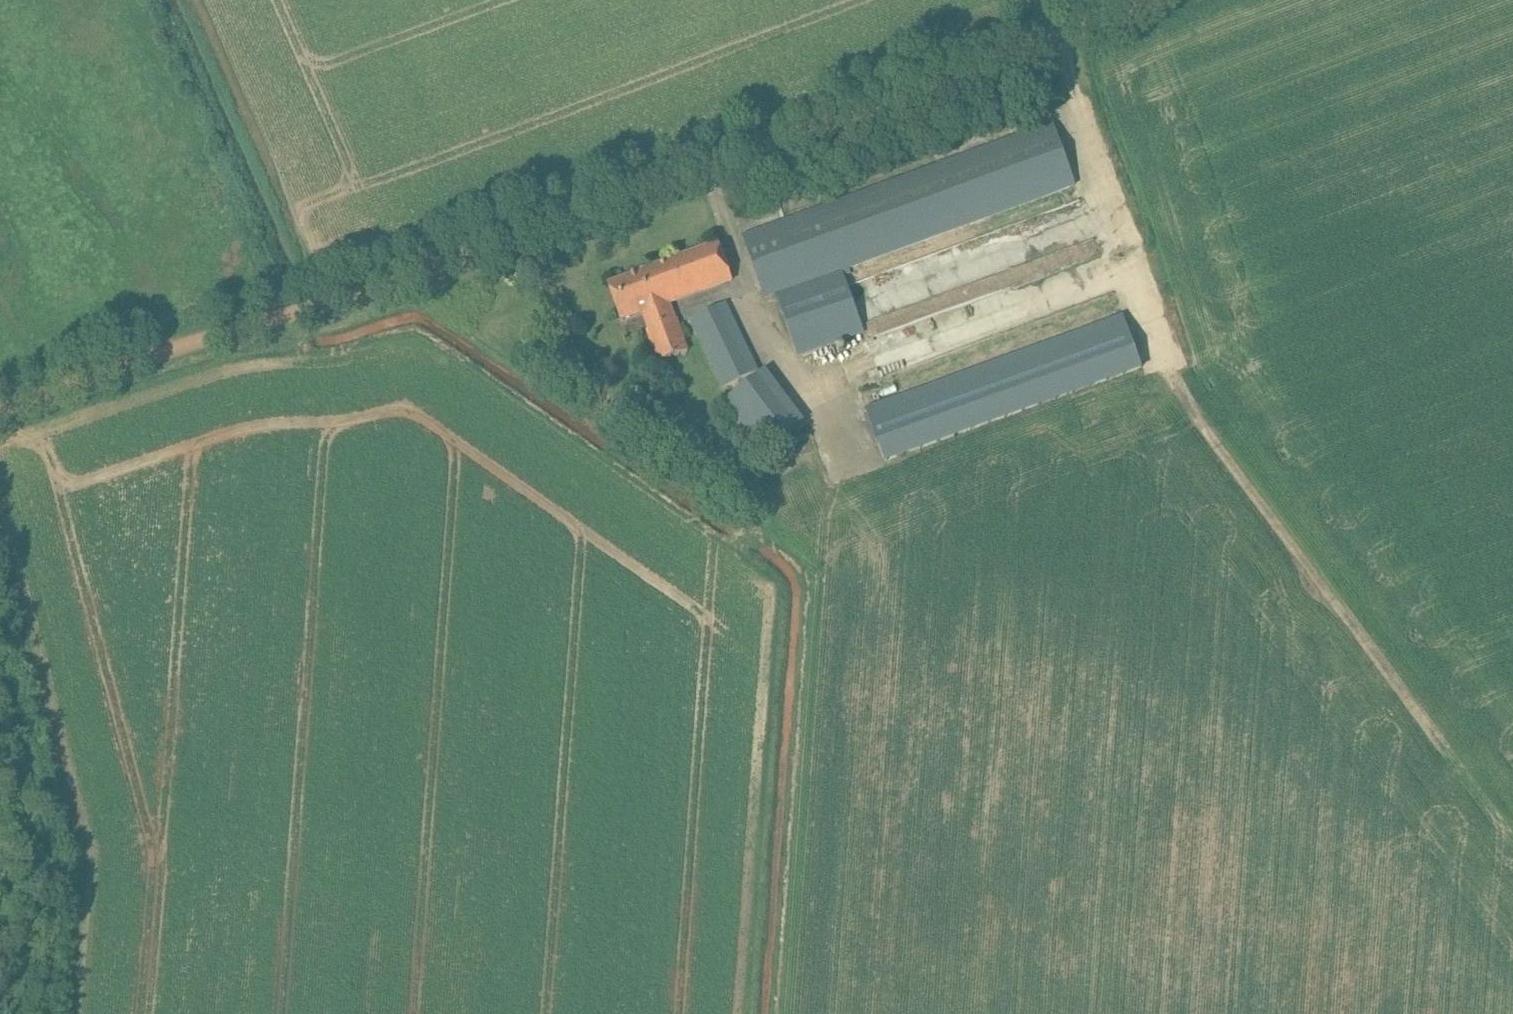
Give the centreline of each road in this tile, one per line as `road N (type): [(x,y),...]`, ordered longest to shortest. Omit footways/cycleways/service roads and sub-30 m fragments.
road 1 (residential): [(0,419),(1153,0)]

